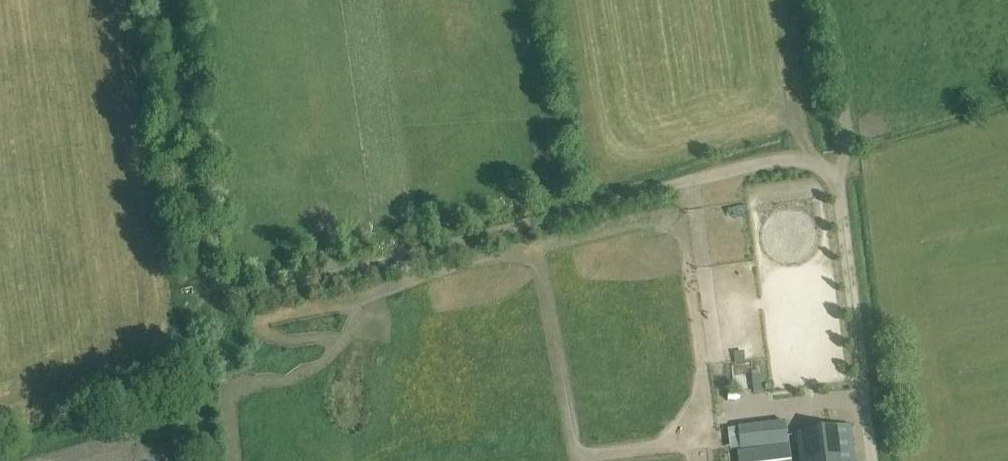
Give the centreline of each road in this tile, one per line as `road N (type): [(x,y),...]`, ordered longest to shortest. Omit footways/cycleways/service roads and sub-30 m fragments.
road 1 (track): [(226,288),(263,294),(758,162),(795,157),(827,166),(838,186)]
road 2 (track): [(169,0),(206,268),(226,288)]
road 3 (track): [(865,394),(838,186)]
road 4 (track): [(838,186),(849,133),(826,0)]

